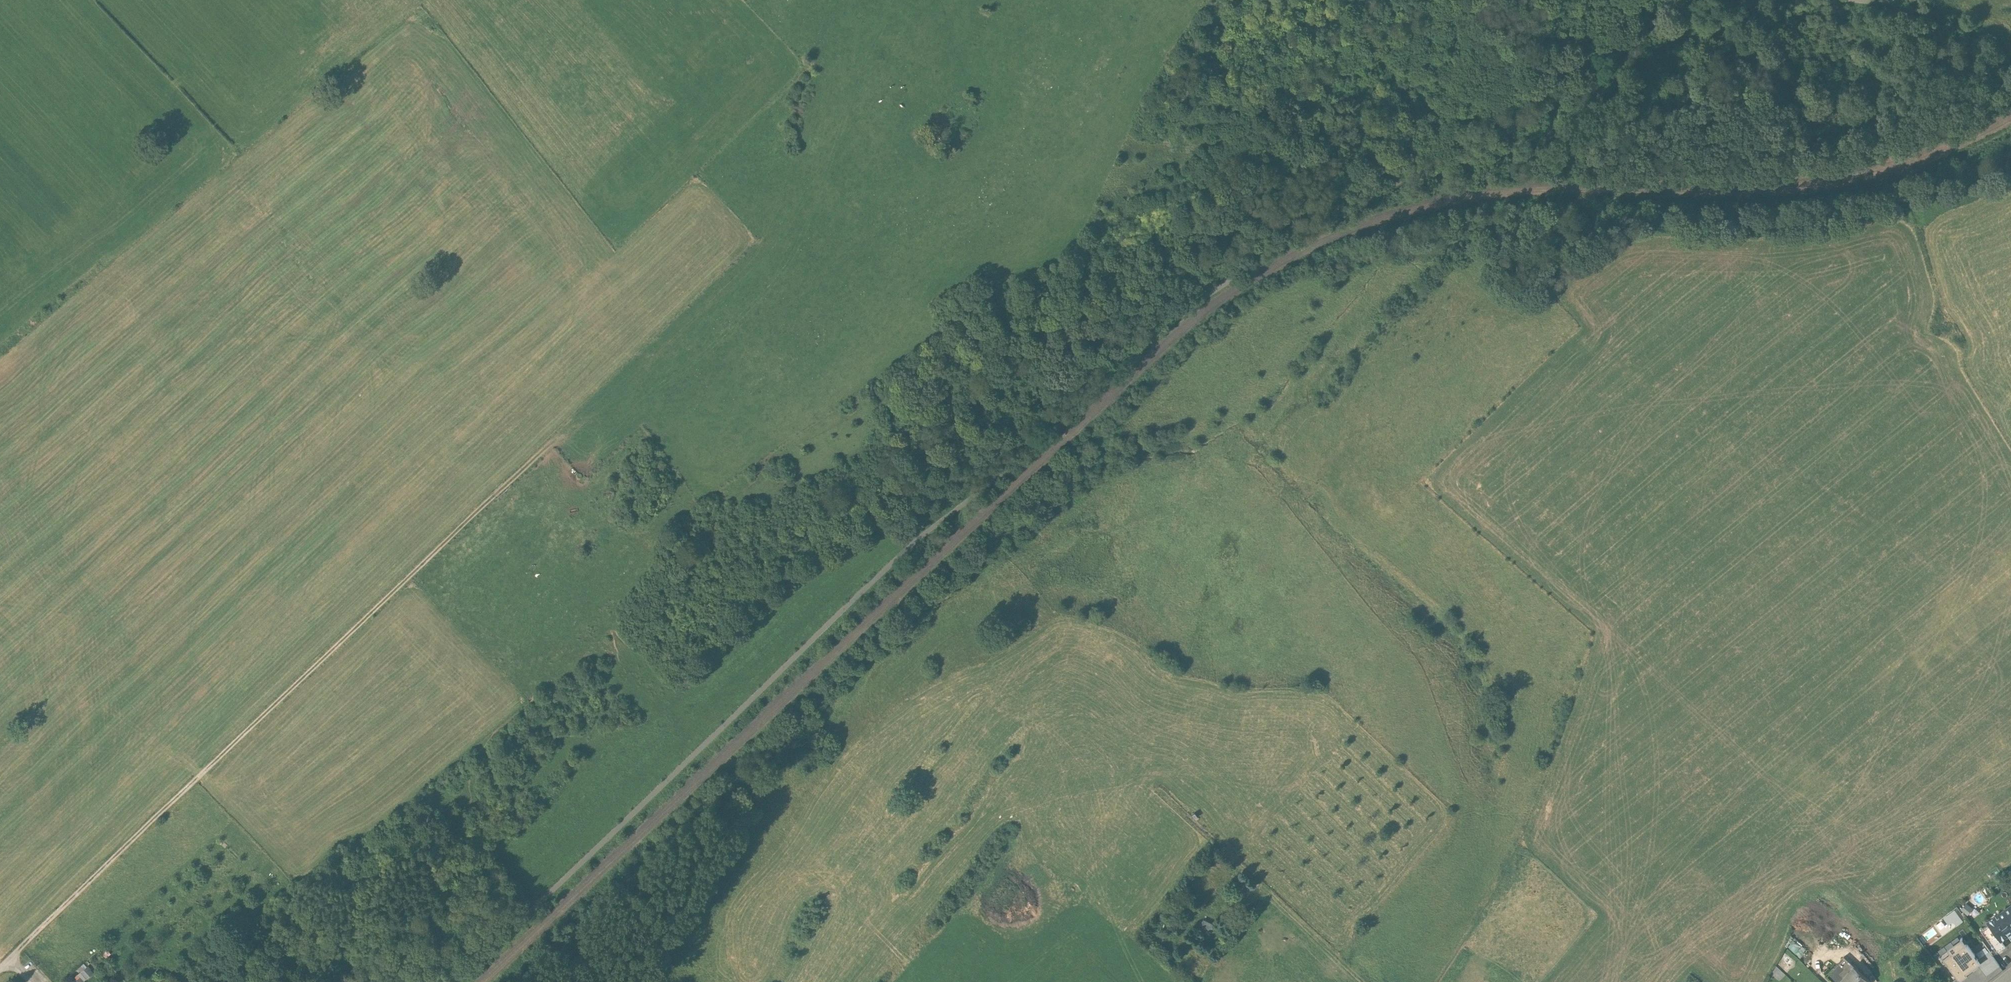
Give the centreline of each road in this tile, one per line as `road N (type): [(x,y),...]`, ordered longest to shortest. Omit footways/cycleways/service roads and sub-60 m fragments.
road 1 (track): [(454,981),(1092,378),(1222,286),(1604,69),(1678,0)]
road 2 (track): [(9,963),(539,450)]

